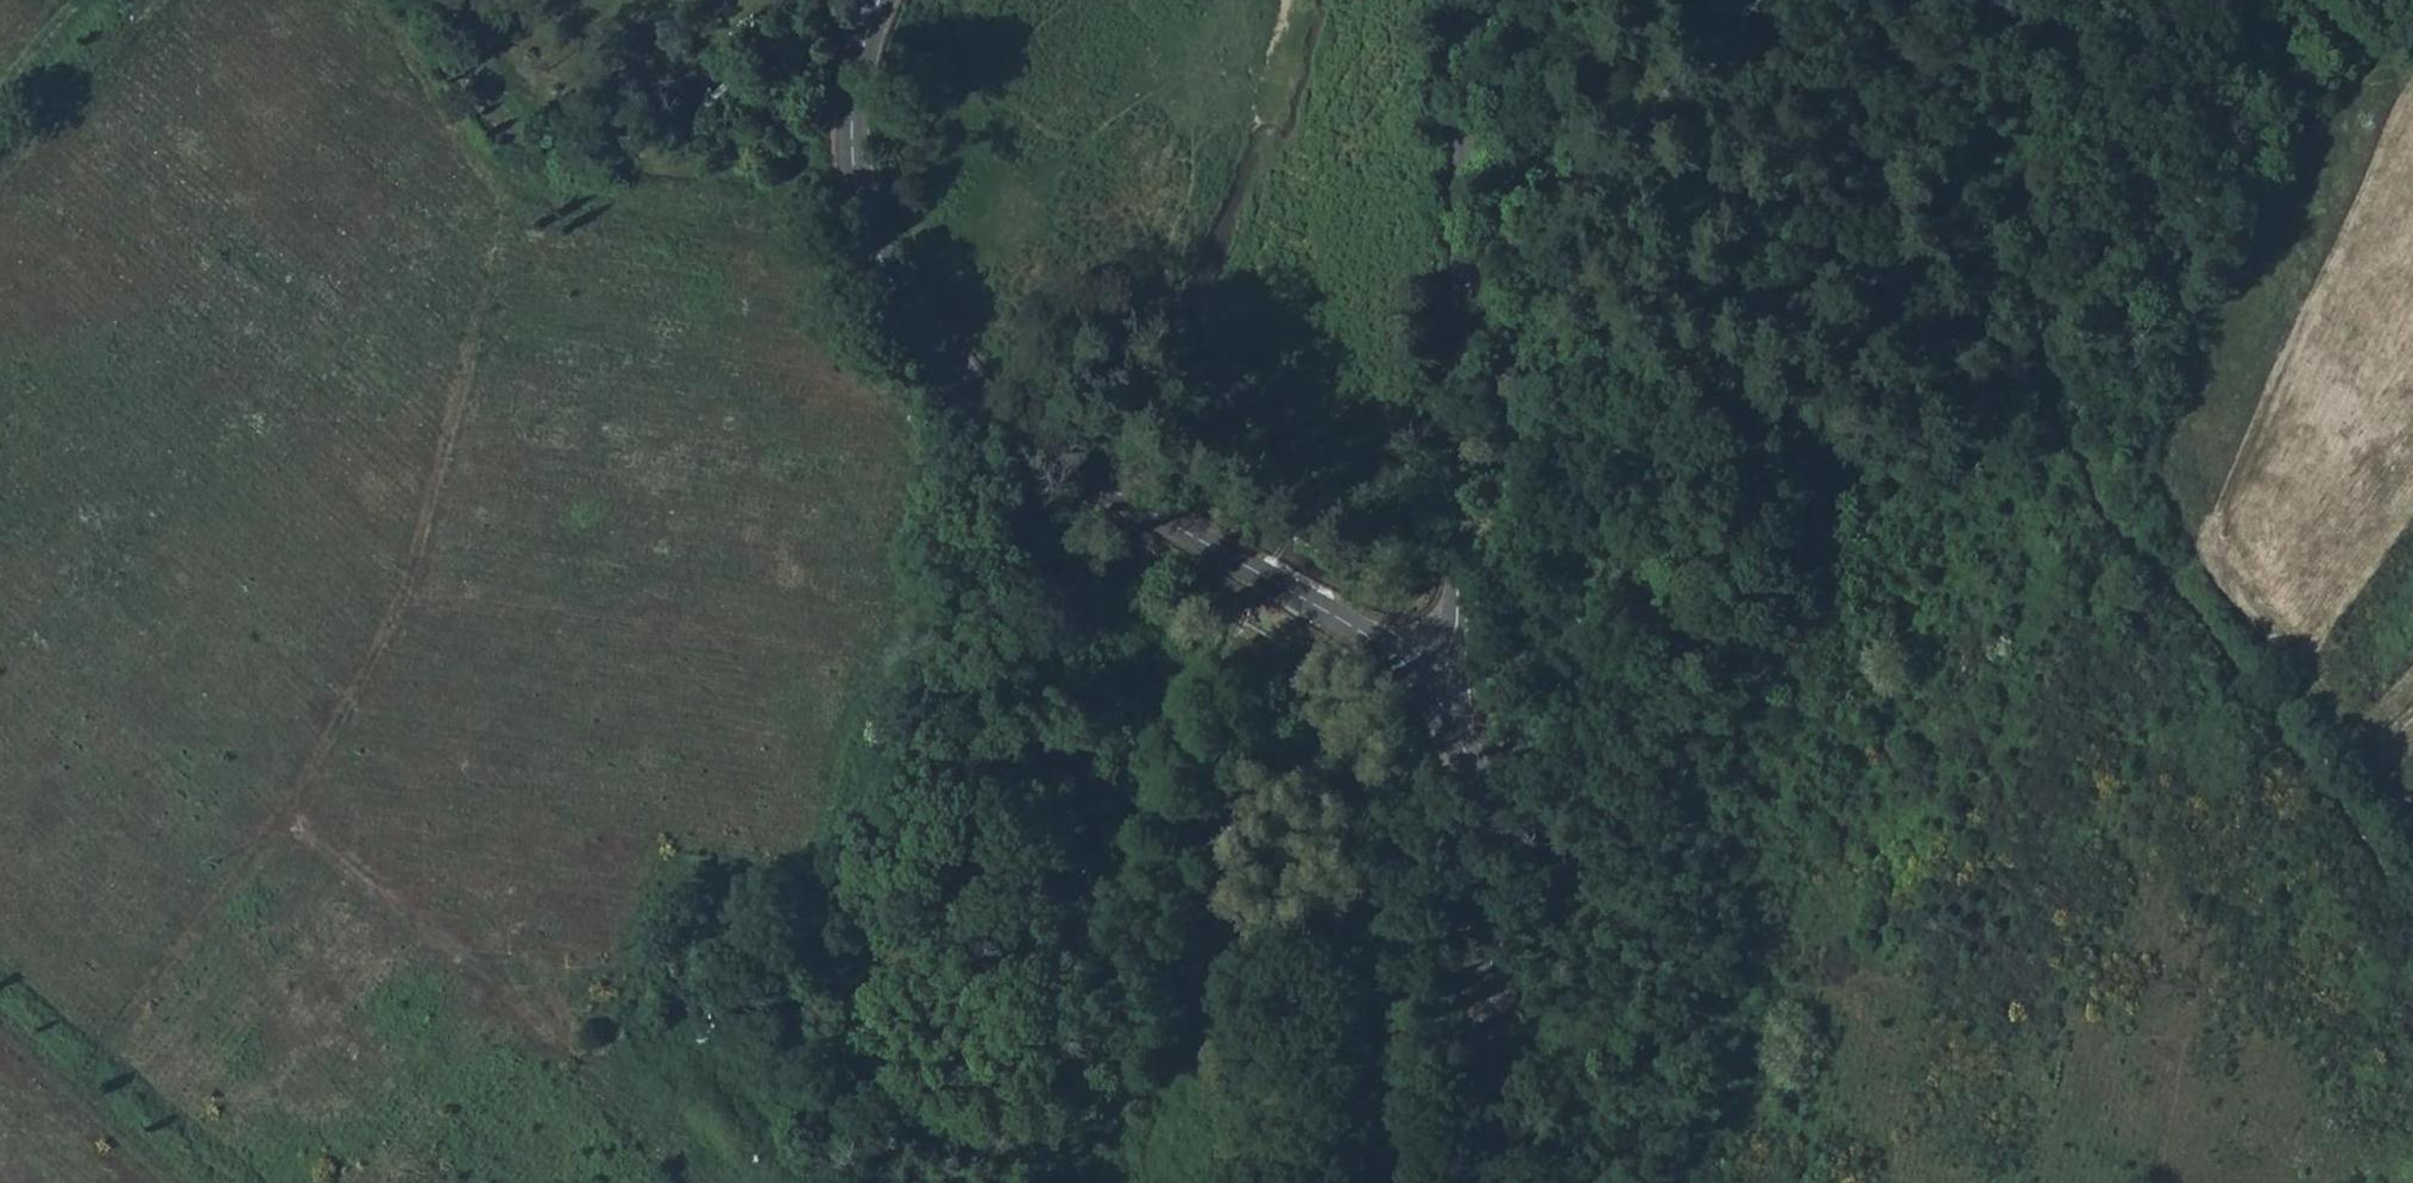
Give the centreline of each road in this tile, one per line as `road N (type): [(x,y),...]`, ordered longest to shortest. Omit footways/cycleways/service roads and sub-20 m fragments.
road 1 (tertiary): [(1417,679),(1295,596),(1058,463),(956,377),(871,228),(852,160),(851,98),(880,0)]
road 2 (unclassified): [(1417,679),(1431,661),(1439,499),(1429,0)]
road 3 (tertiary): [(1495,1182),(1488,856),(1459,743),(1417,679)]
road 4 (track): [(0,988),(212,1182)]
road 5 (track): [(0,102),(84,0)]

